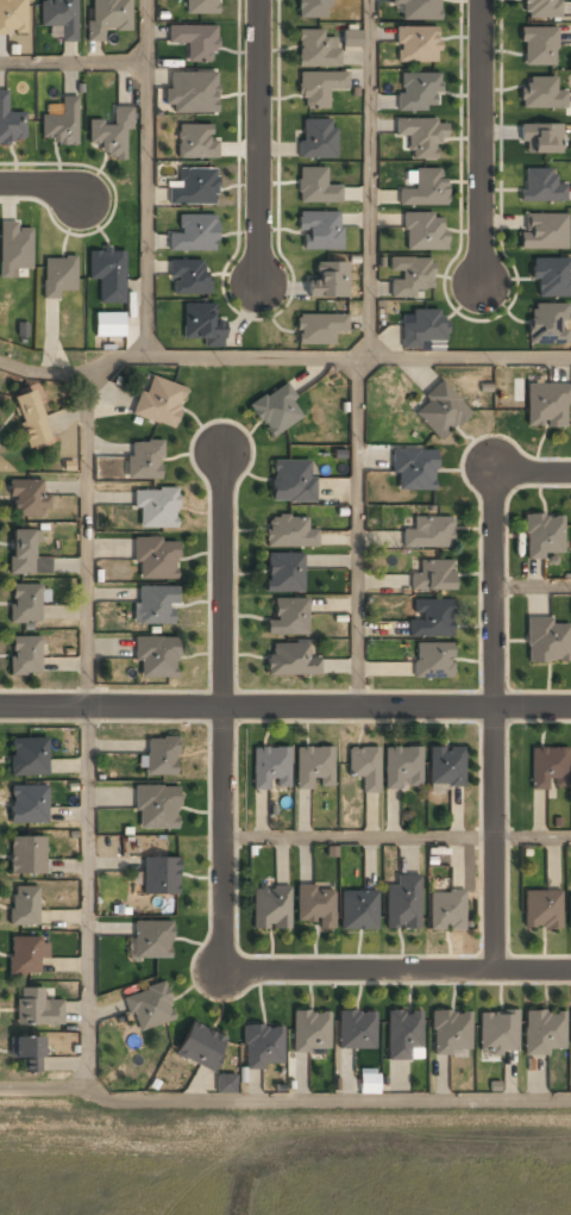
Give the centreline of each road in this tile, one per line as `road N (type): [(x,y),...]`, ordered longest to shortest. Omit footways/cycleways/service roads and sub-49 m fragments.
road 1 (residential): [(0,708),(570,706)]
road 2 (residential): [(221,453),(224,968)]
road 3 (residential): [(495,968),(492,475)]
road 4 (residential): [(224,968),(570,968)]
road 5 (residential): [(263,0),(261,284)]
road 6 (residential): [(484,0),(483,281)]

